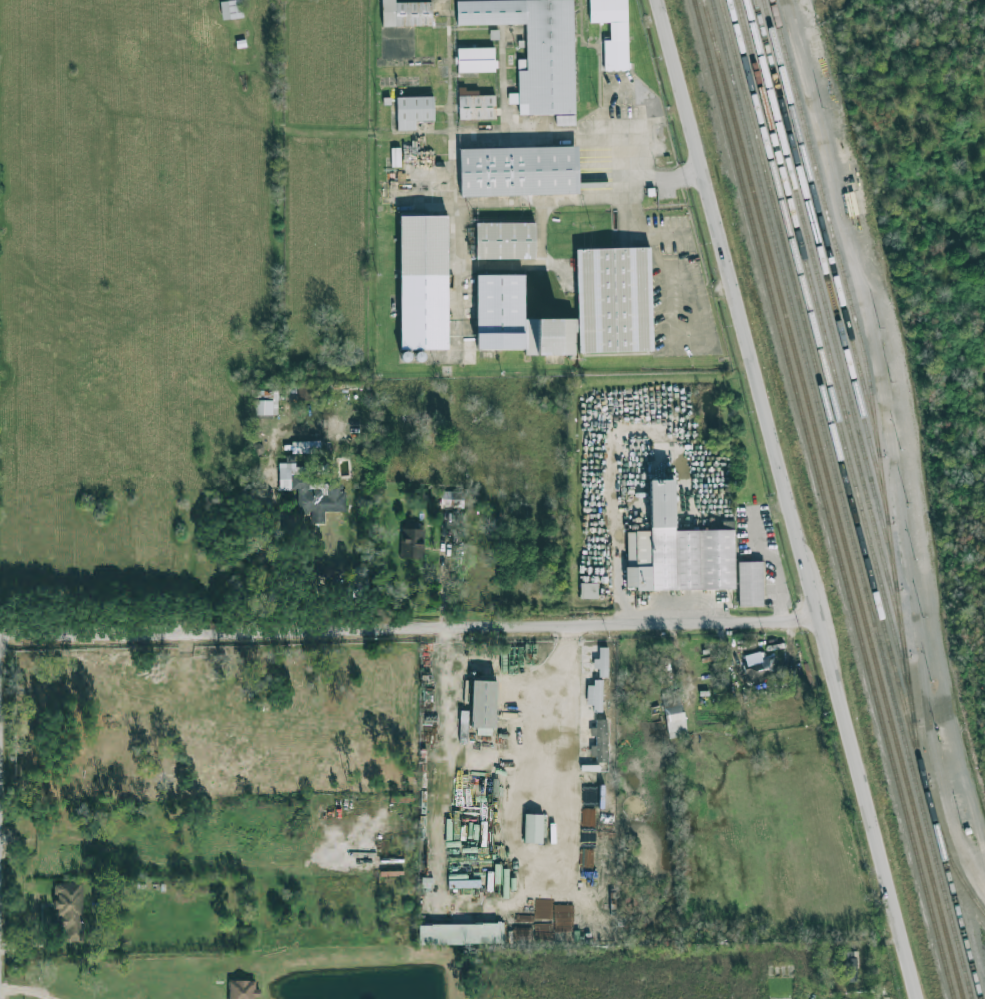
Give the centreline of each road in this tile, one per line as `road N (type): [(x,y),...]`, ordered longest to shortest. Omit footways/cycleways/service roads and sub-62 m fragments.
road 1 (secondary): [(659,0),(918,998)]
road 2 (residential): [(0,638),(820,619)]
road 3 (residential): [(0,638),(0,989)]

